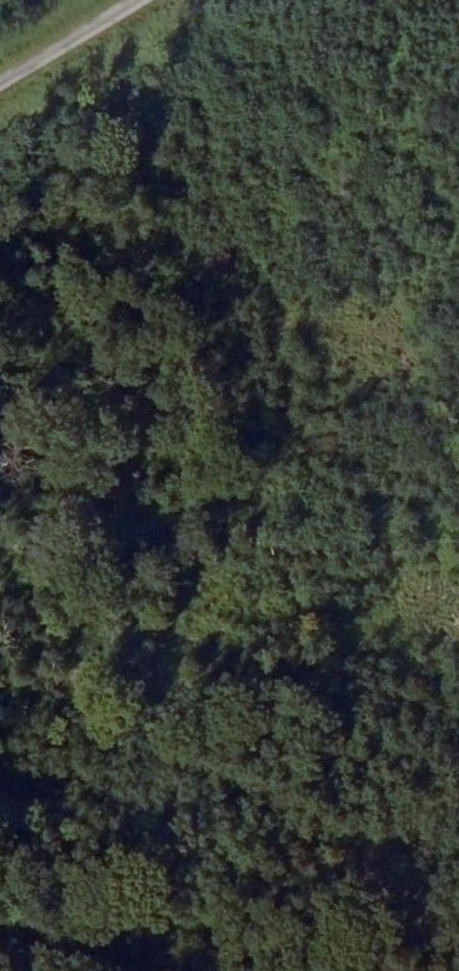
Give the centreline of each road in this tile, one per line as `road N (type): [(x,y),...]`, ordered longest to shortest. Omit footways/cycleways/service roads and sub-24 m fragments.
road 1 (unclassified): [(0,81),(136,0)]

